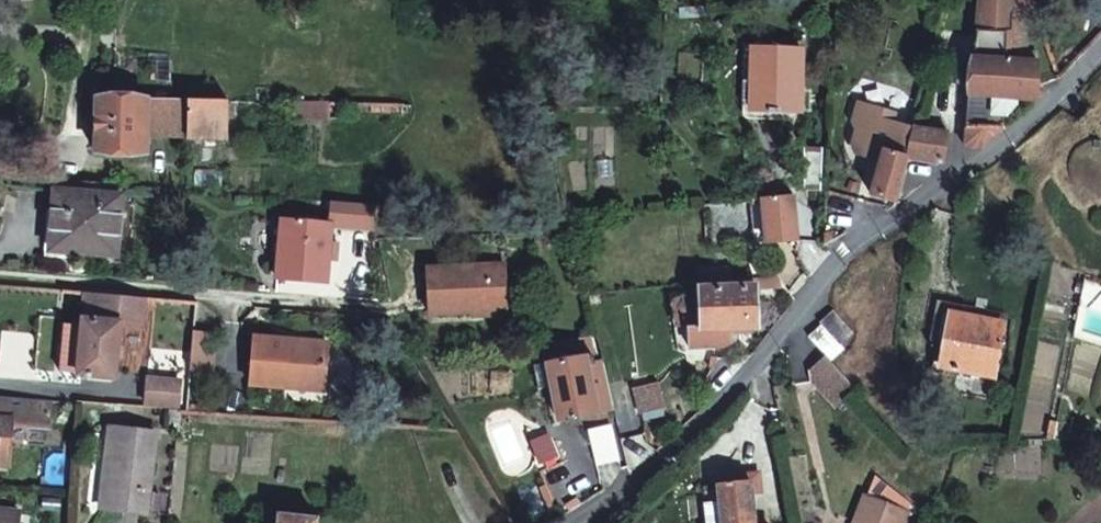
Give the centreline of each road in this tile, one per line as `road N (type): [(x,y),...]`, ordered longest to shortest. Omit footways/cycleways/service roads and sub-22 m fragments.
road 1 (residential): [(1100,53),(1049,109),(861,244),(696,452),(598,522)]

